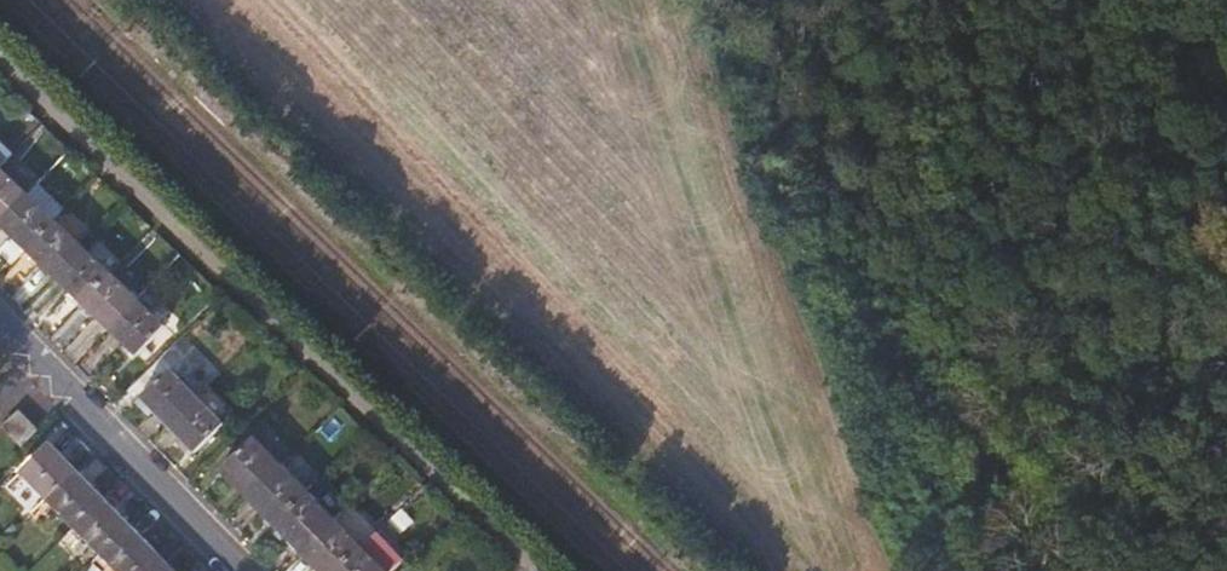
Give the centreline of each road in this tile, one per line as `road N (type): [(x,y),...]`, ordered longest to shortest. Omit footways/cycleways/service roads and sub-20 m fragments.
road 1 (residential): [(533,570),(0,61)]
road 2 (residential): [(0,324),(245,570)]

